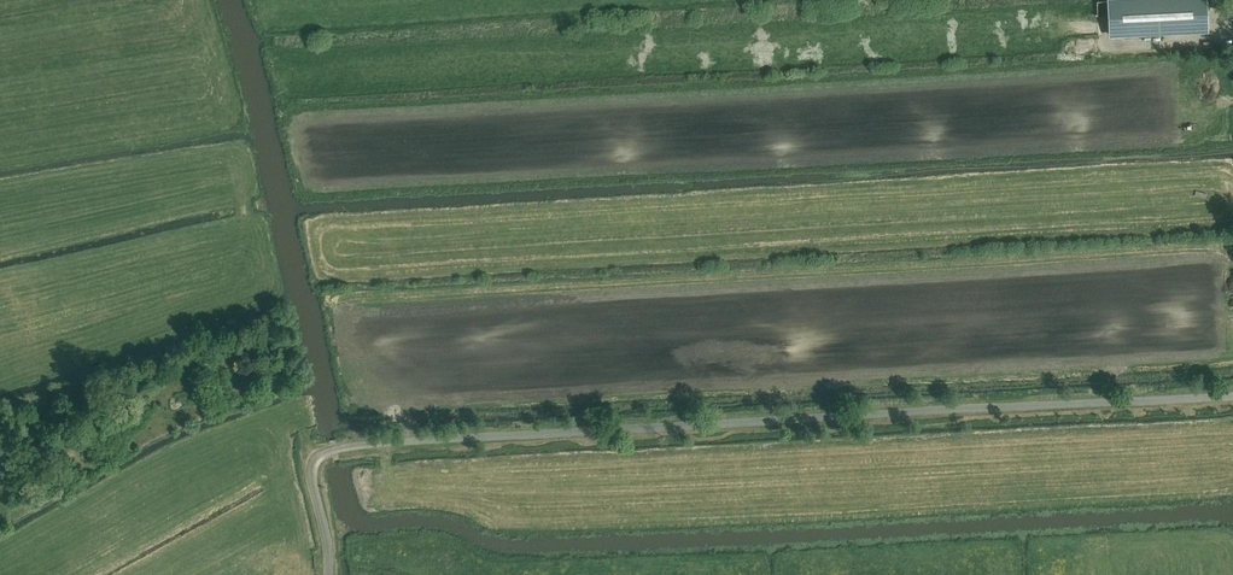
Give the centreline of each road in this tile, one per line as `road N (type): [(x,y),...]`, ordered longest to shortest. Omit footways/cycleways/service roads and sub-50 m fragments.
road 1 (unclassified): [(329,574),(310,470),(317,454),(333,449),(1232,396)]

